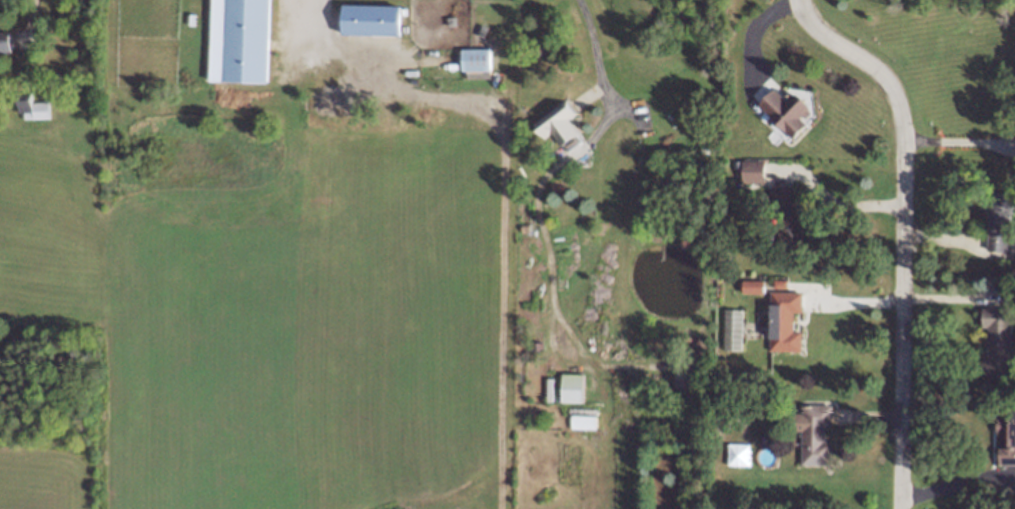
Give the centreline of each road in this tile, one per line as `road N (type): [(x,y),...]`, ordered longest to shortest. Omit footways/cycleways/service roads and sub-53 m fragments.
road 1 (residential): [(806,0),(825,29),(885,74),(905,108),(903,508)]

